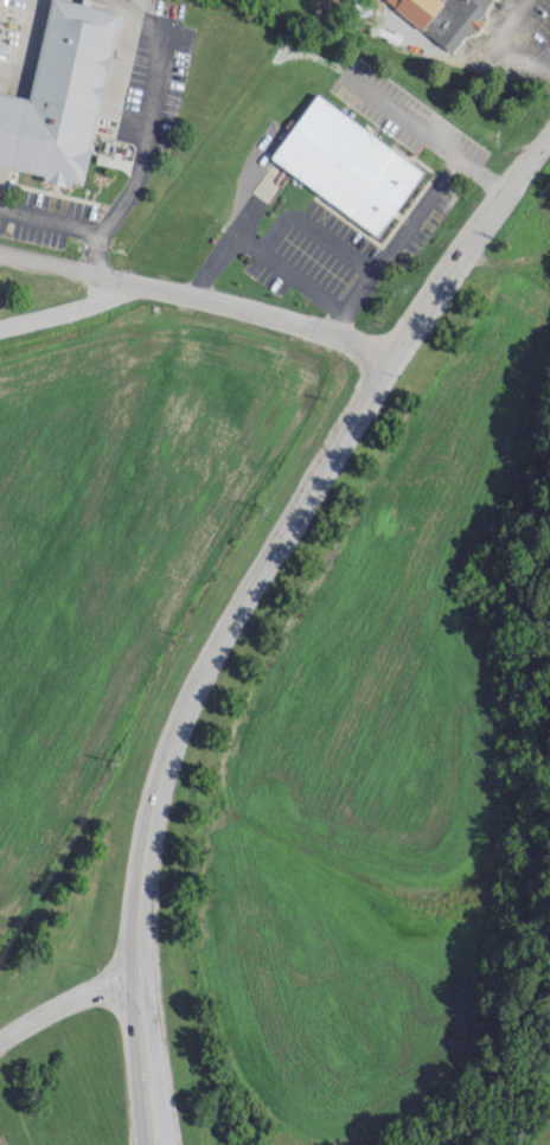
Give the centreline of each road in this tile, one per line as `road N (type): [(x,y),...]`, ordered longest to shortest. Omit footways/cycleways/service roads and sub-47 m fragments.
road 1 (tertiary): [(142,976),(158,802),(209,671),(333,452),(549,141)]
road 2 (residential): [(392,362),(303,327),(122,280)]
road 3 (residential): [(0,1042),(87,993),(142,976)]

